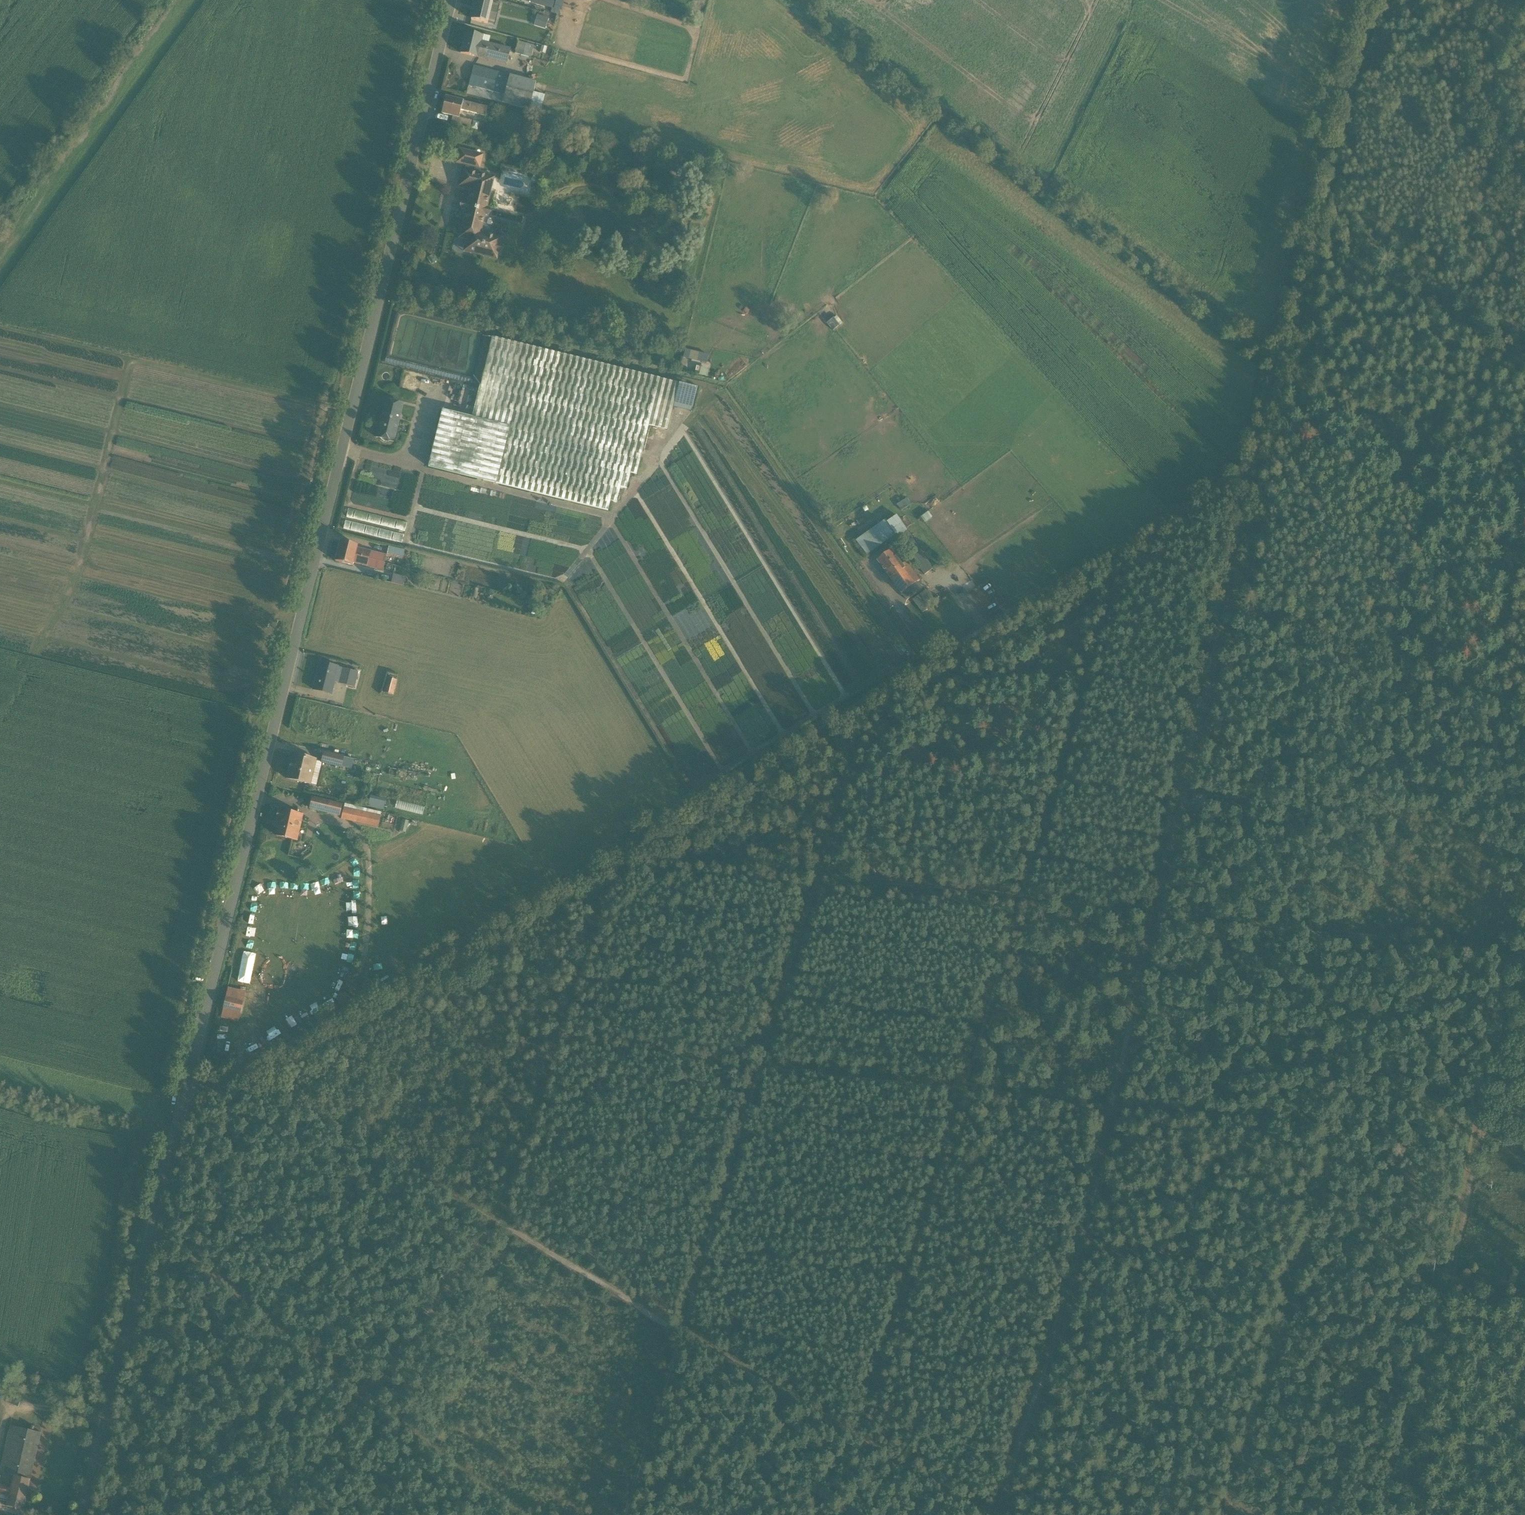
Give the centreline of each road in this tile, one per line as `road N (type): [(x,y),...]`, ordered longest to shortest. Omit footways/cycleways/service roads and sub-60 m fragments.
road 1 (unclassified): [(452,0),(181,1104)]
road 2 (track): [(1223,1514),(1268,1394),(1334,1140),(1321,1127),(763,1064)]
road 3 (unclassified): [(1015,617),(181,1104)]
road 4 (track): [(1225,603),(1065,1321),(997,1514)]
road 5 (track): [(1513,959),(614,852)]
road 6 (track): [(858,1435),(1125,573)]
road 7 (track): [(244,1072),(858,1435),(977,1514)]
road 8 (track): [(625,1514),(872,715)]
road 9 (track): [(1403,1514),(1513,959)]
road 10 (track): [(368,1396),(492,1218),(598,899)]
road 11 (unclassified): [(181,1104),(83,1514)]
road 12 (track): [(1225,603),(1524,702)]
road 13 (track): [(1253,470),(1015,617)]
road 14 (track): [(368,1396),(154,1220)]
road 15 (track): [(1276,373),(1524,483)]
road 16 (track): [(1296,1272),(1388,1261),(1449,1279),(1524,1280)]
road 17 (track): [(1364,0),(1308,215)]
road 18 (track): [(535,1514),(368,1396)]
road 19 (track): [(1308,215),(1278,364)]
road 20 (track): [(280,1514),(368,1396)]
road 21 (track): [(1253,470),(1225,603)]

